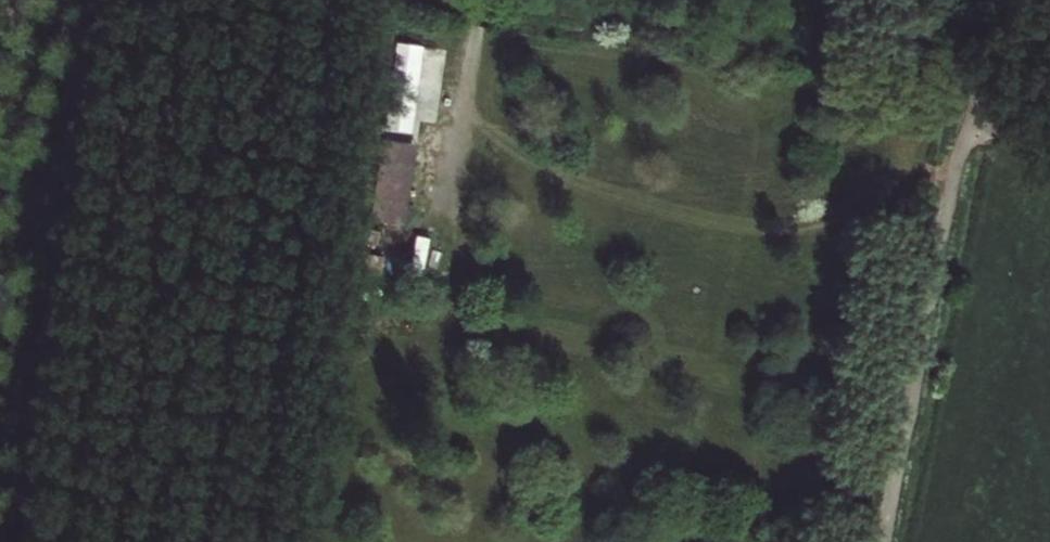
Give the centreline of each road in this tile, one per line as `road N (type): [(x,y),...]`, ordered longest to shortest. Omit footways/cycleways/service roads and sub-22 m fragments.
road 1 (track): [(973,112),(1030,0)]

